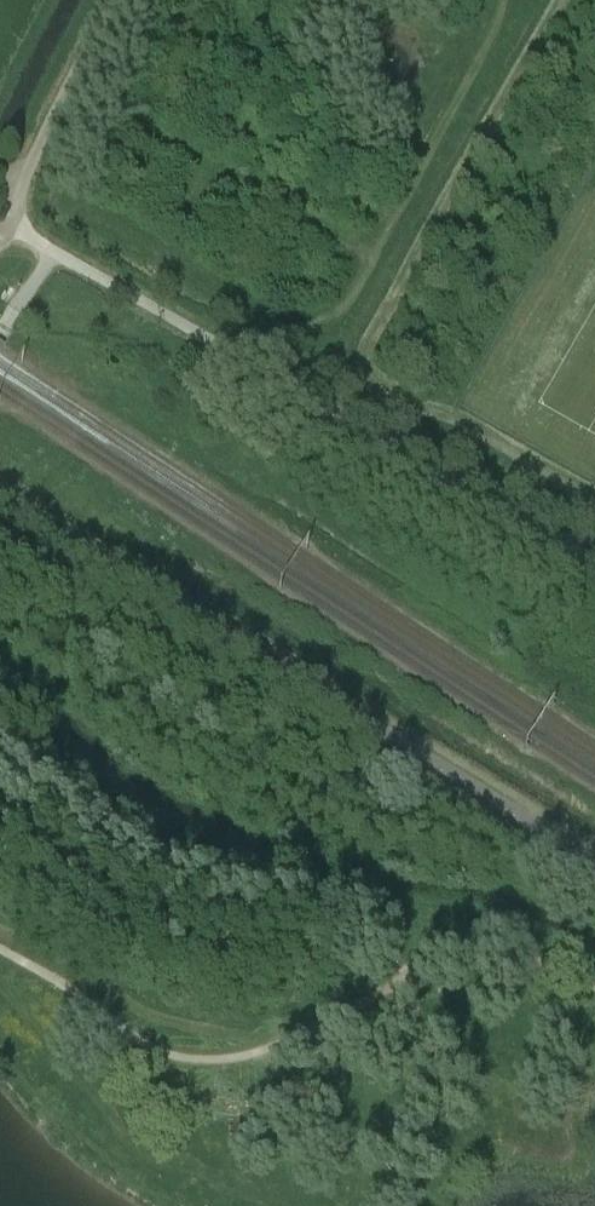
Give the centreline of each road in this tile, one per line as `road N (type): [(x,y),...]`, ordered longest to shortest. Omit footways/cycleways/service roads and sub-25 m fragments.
road 1 (unclassified): [(7,223),(114,0)]

